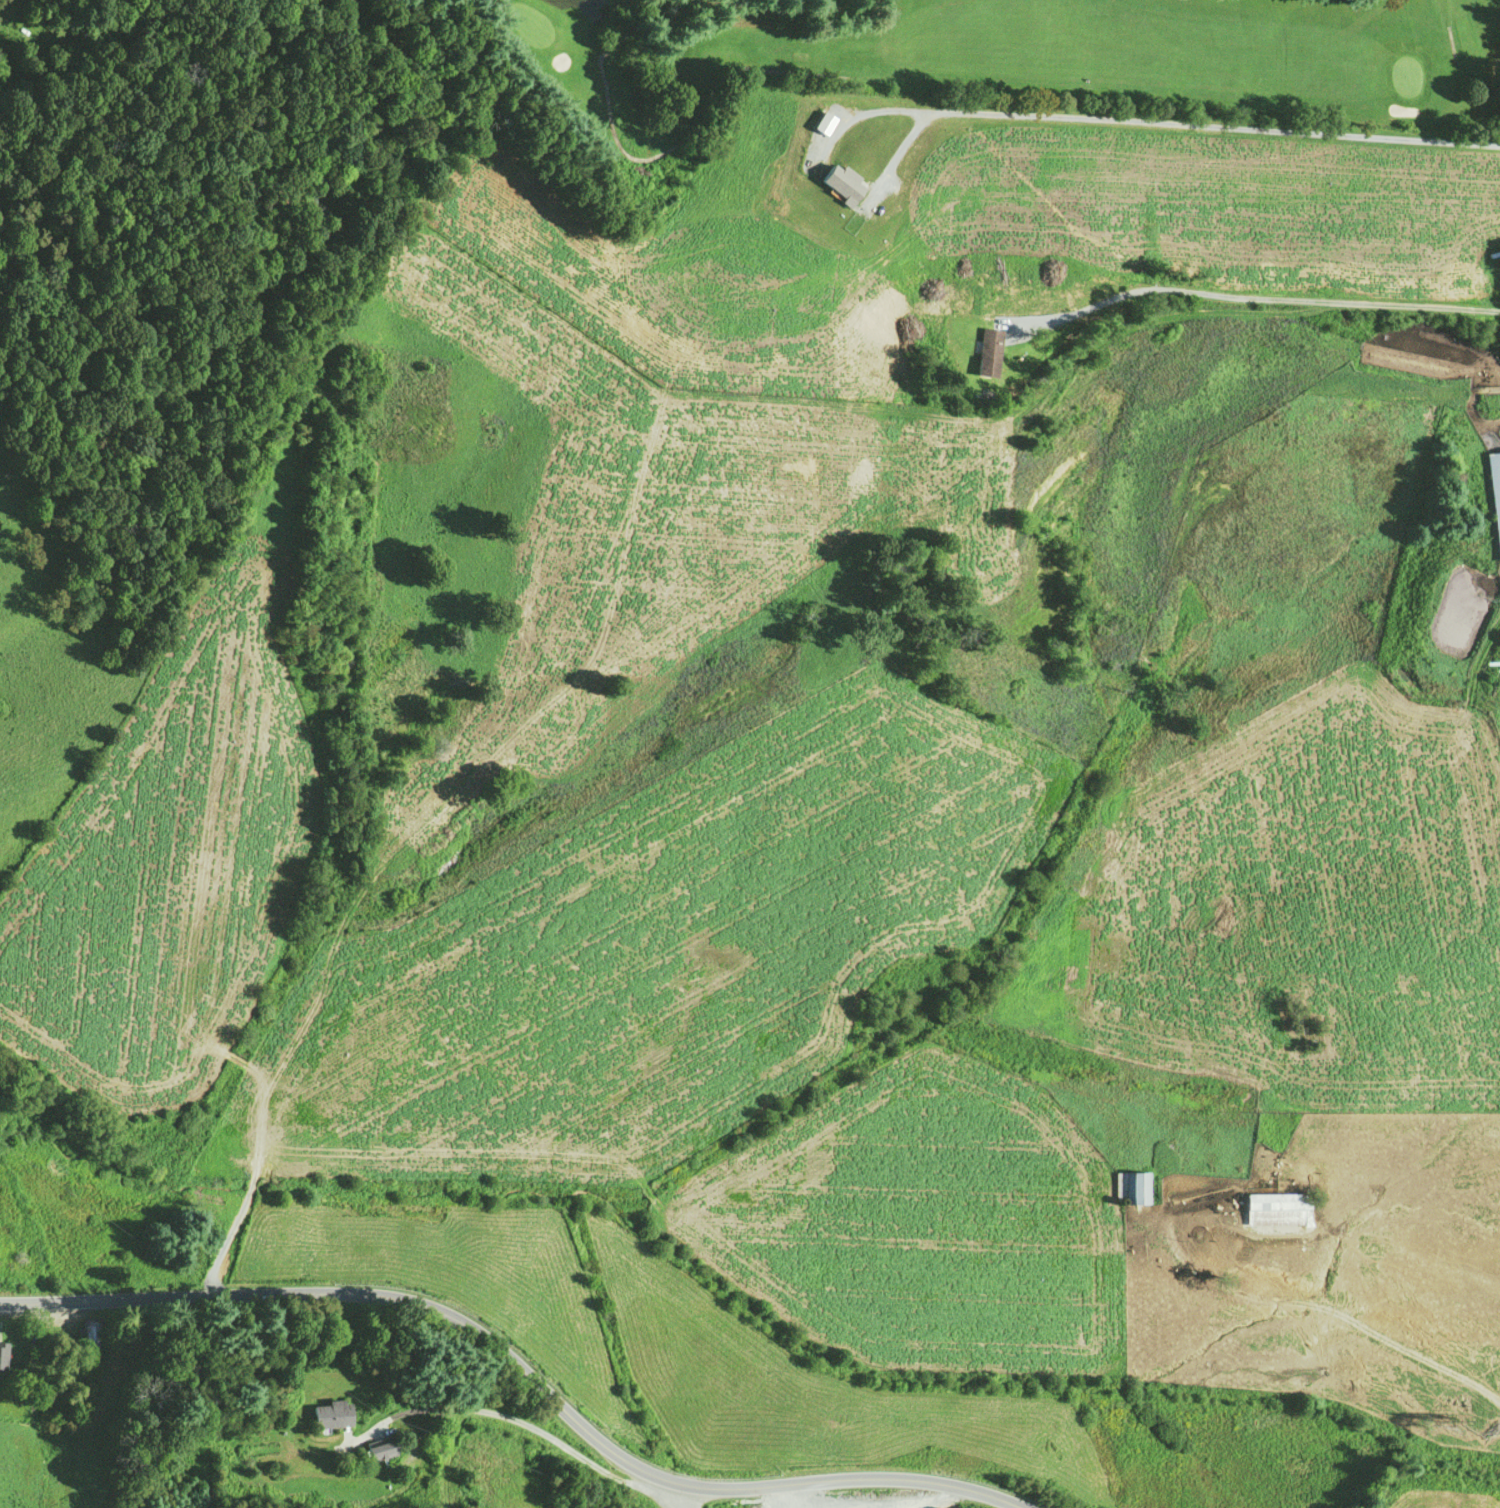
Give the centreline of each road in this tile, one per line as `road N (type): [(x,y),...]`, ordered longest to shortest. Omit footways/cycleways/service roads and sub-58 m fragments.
road 1 (primary): [(0,1302),(319,1291),(399,1297),(478,1331),(610,1450),(666,1479),(720,1488),(910,1478),(1023,1507)]

